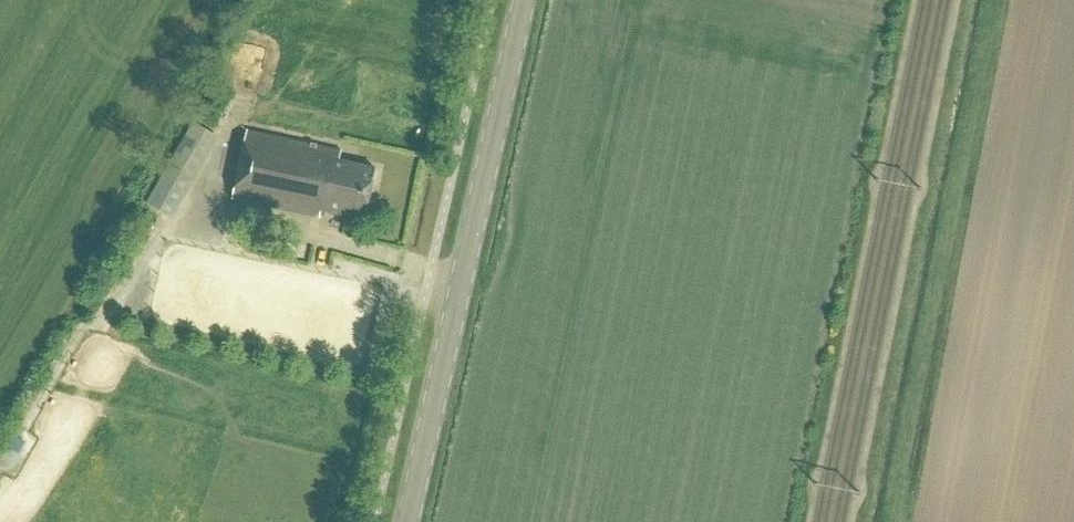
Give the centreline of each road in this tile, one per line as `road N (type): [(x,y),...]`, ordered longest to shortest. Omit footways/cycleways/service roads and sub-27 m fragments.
road 1 (secondary): [(407,521),(525,0)]

